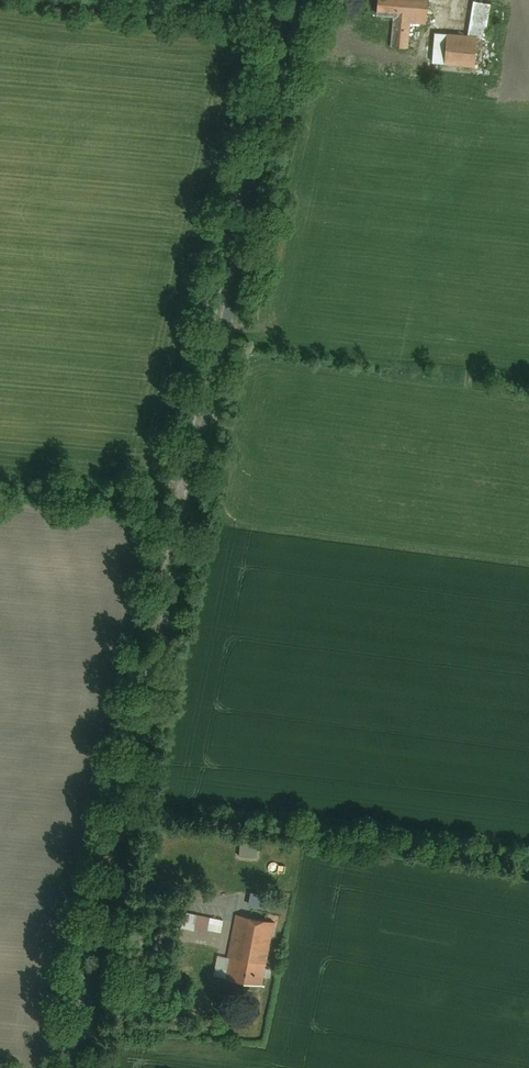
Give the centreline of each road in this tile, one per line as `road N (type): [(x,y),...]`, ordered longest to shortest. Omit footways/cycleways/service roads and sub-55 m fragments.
road 1 (tertiary): [(74,1067),(254,198),(281,29)]
road 2 (residential): [(66,0),(281,29)]

